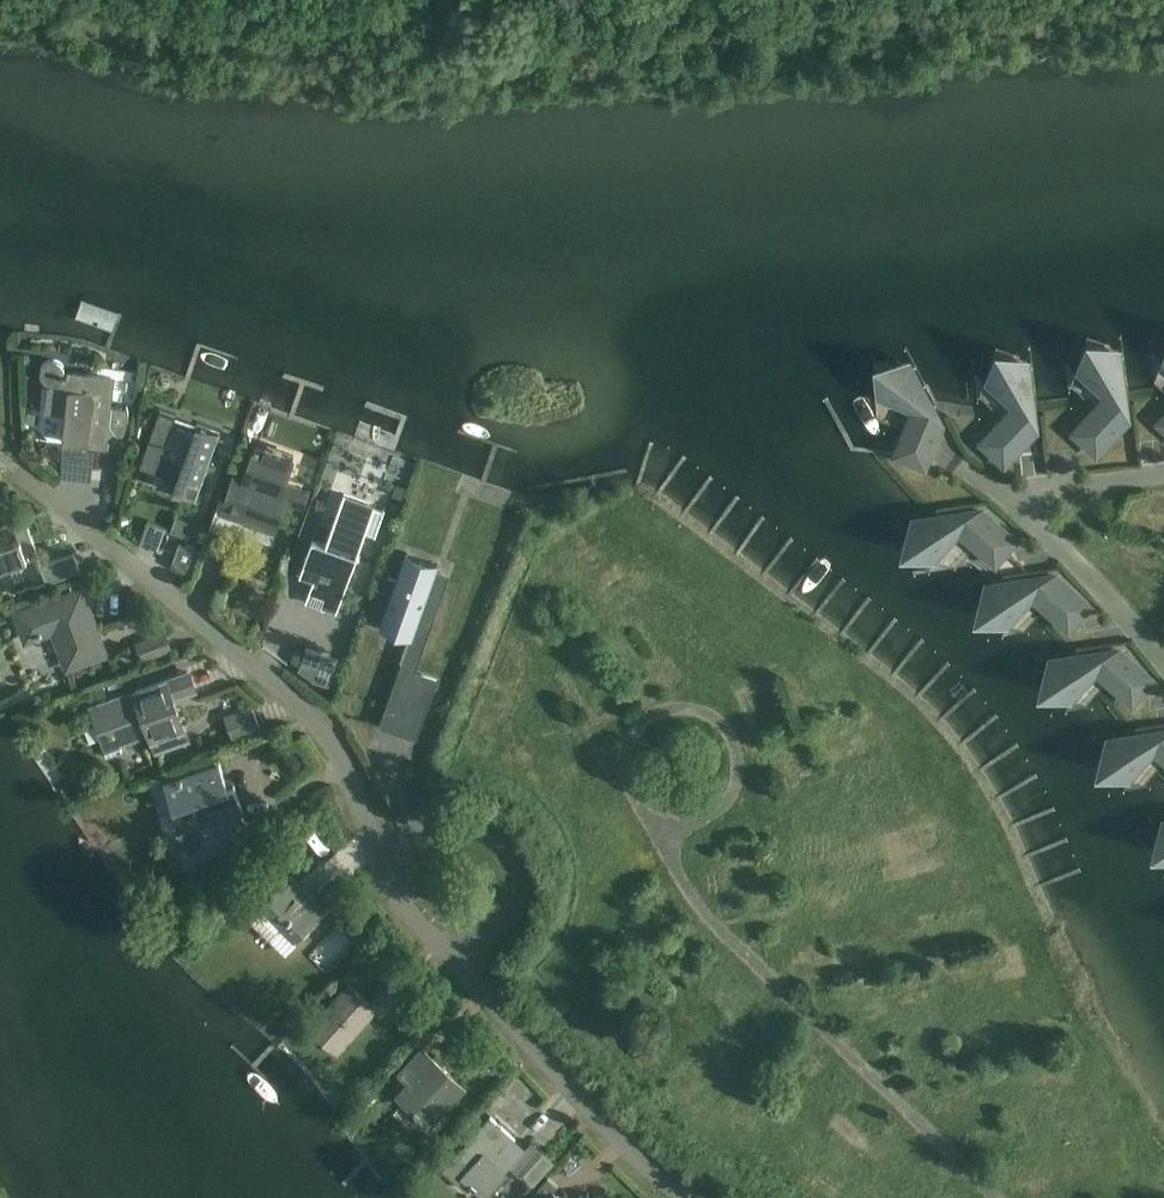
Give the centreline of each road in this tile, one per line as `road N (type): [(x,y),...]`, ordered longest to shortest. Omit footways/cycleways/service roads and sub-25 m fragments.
road 1 (residential): [(17,469),(304,710),(337,755),(370,827)]
road 2 (unclassified): [(996,1197),(694,908),(670,855),(666,822)]
road 3 (residential): [(472,979),(619,1140),(689,1197)]
road 4 (residential): [(472,979),(478,945),(515,909),(514,855),(502,839),(468,822),(399,842),(370,827)]
road 5 (unclassified): [(623,771),(630,737),(655,713),(690,707),(720,722),(739,767),(728,798),(696,821),(666,822)]
road 6 (residential): [(370,827),(408,912),(472,979)]

